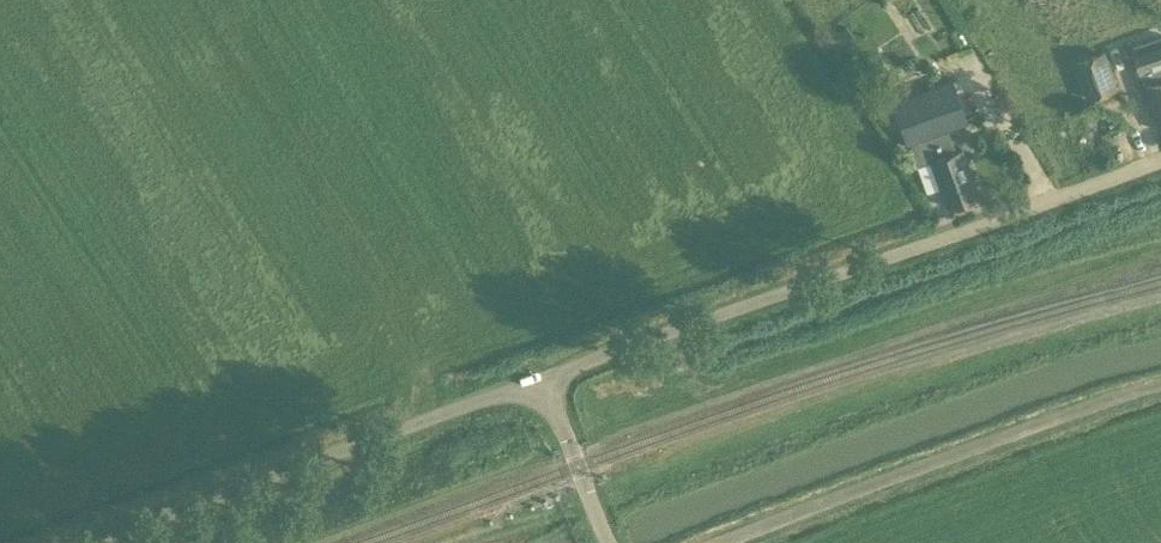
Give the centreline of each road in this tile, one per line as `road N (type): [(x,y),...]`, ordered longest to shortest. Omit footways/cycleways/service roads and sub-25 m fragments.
road 1 (unclassified): [(544,382),(1160,156)]
road 2 (unclassified): [(100,542),(544,382)]
road 3 (unclassified): [(730,542),(1083,406),(1160,388)]
road 4 (unclassified): [(609,542),(544,382)]

